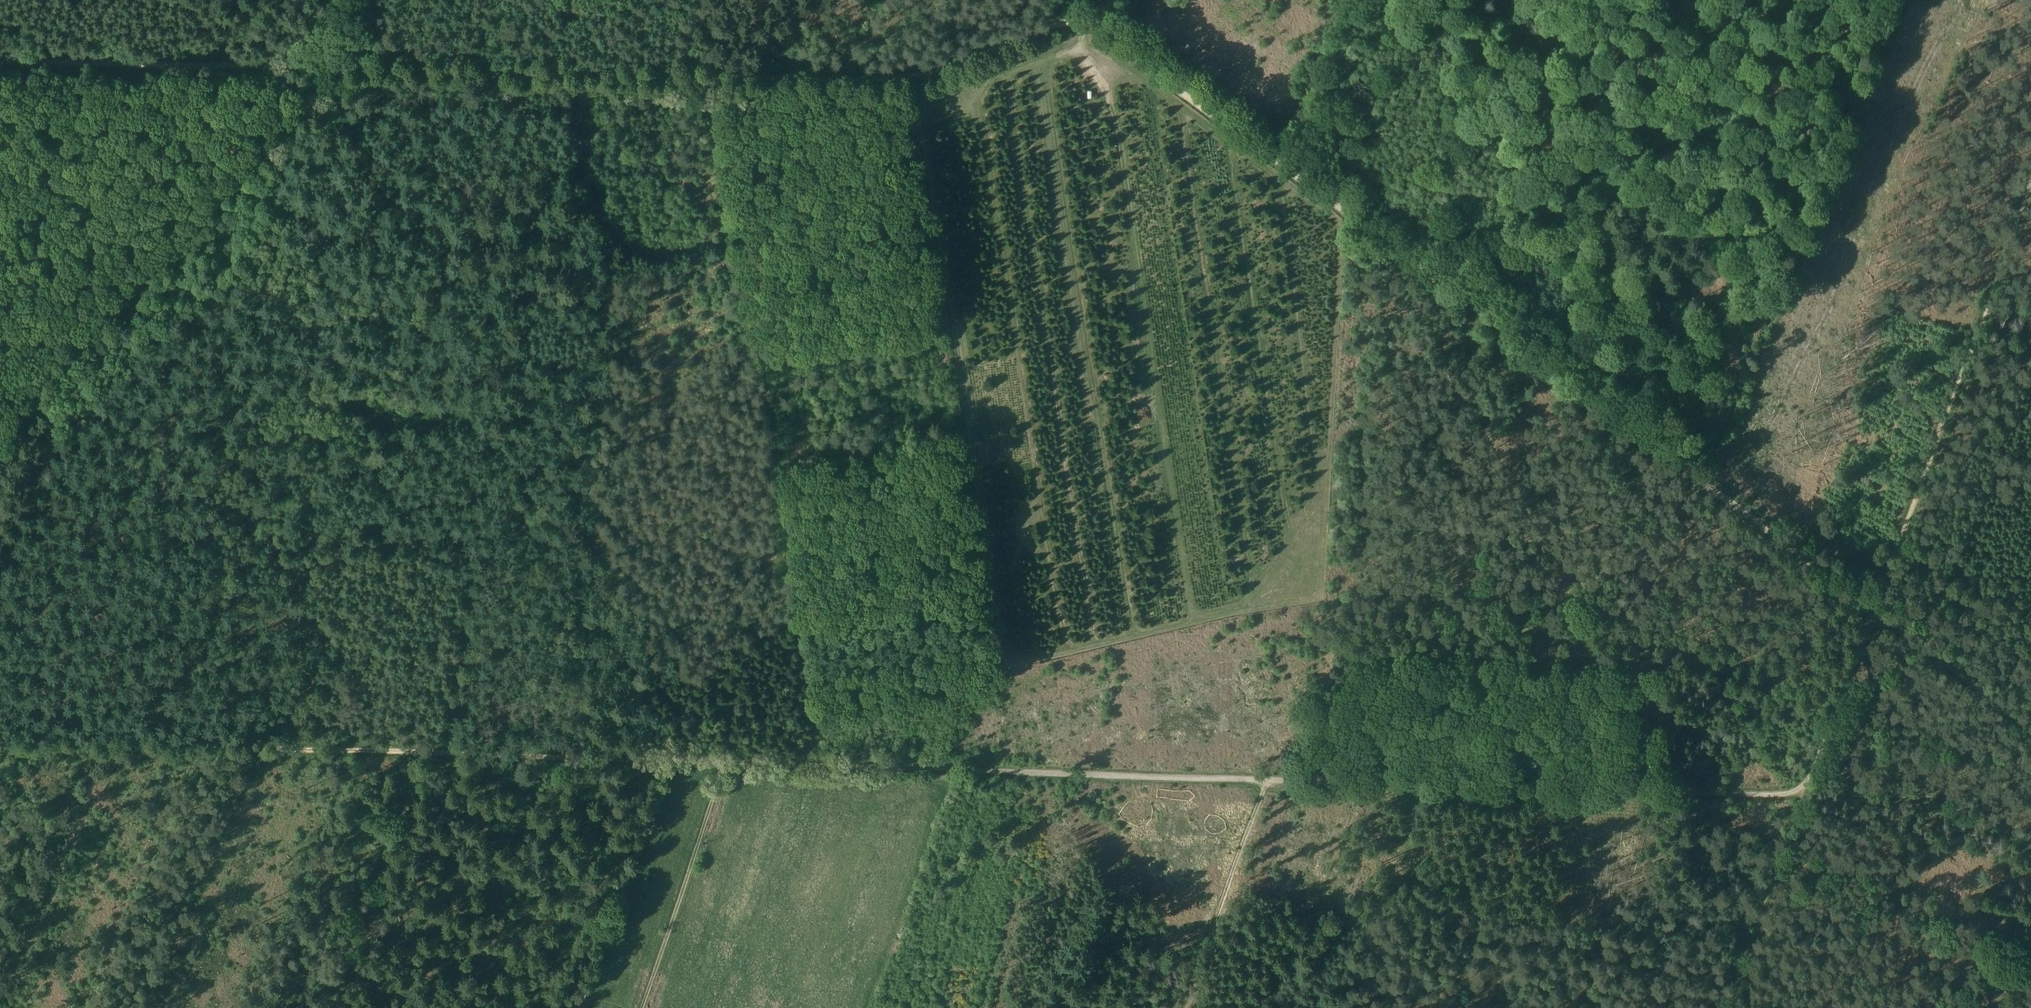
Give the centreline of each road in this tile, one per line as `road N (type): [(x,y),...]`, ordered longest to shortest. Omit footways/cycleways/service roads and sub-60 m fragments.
road 1 (track): [(1076,19),(939,71),(884,80),(0,61)]
road 2 (track): [(1876,612),(1277,163)]
road 3 (track): [(718,764),(0,743)]
road 4 (track): [(0,435),(33,388),(327,69),(354,0)]
road 5 (track): [(1264,780),(718,764)]
road 6 (track): [(1804,796),(1264,780)]
road 7 (track): [(1876,612),(2030,175)]
road 8 (track): [(406,408),(450,405),(482,424),(762,408)]
road 9 (track): [(711,77),(762,408)]
road 10 (track): [(326,1007),(415,753)]
road 11 (track): [(640,1007),(718,764)]
road 12 (track): [(1277,163),(1076,19)]
road 13 (track): [(1264,780),(1186,1007)]
road 14 (track): [(1804,796),(1876,612)]
road 15 (track): [(2030,731),(1876,612)]
road 16 (track): [(1347,0),(1277,163)]

